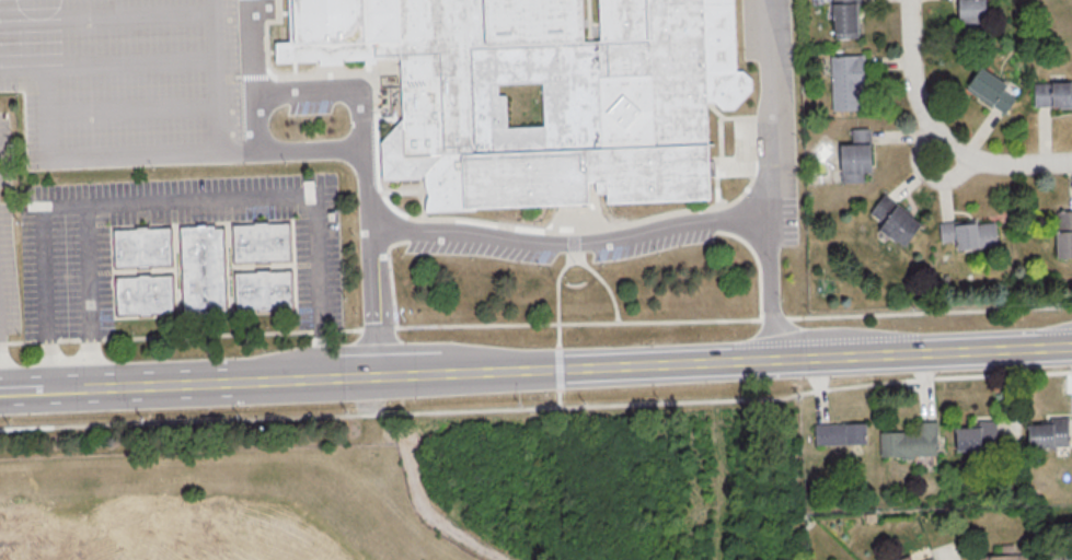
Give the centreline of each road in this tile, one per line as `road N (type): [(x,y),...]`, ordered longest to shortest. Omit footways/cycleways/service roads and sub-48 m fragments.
road 1 (tertiary): [(1071,345),(195,383)]
road 2 (residential): [(1071,163),(970,155),(930,125),(919,98),(912,0)]
road 3 (tertiary): [(195,383),(61,388)]

